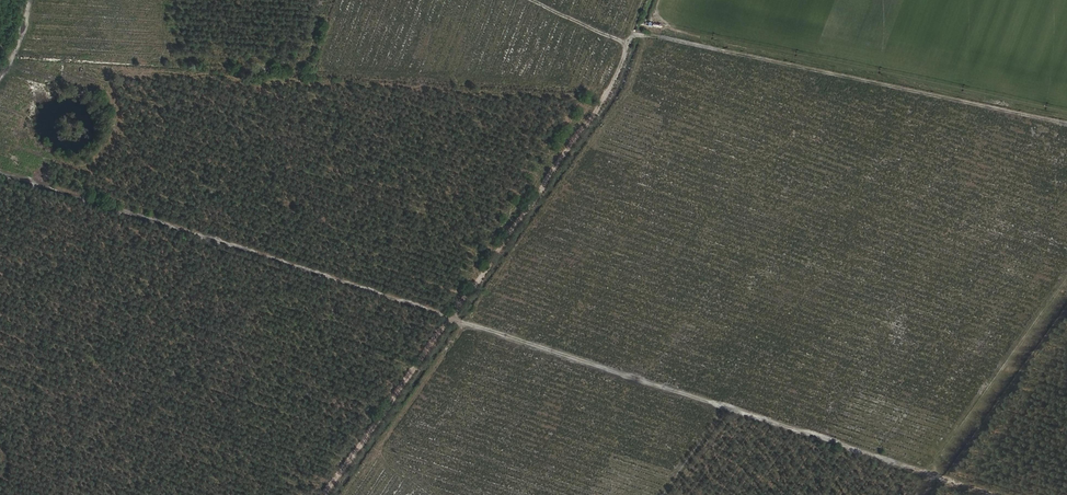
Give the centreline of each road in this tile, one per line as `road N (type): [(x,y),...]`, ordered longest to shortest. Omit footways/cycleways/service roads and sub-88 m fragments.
road 1 (track): [(0,173),(996,494)]
road 2 (track): [(327,494),(620,67),(627,44),(531,0)]

